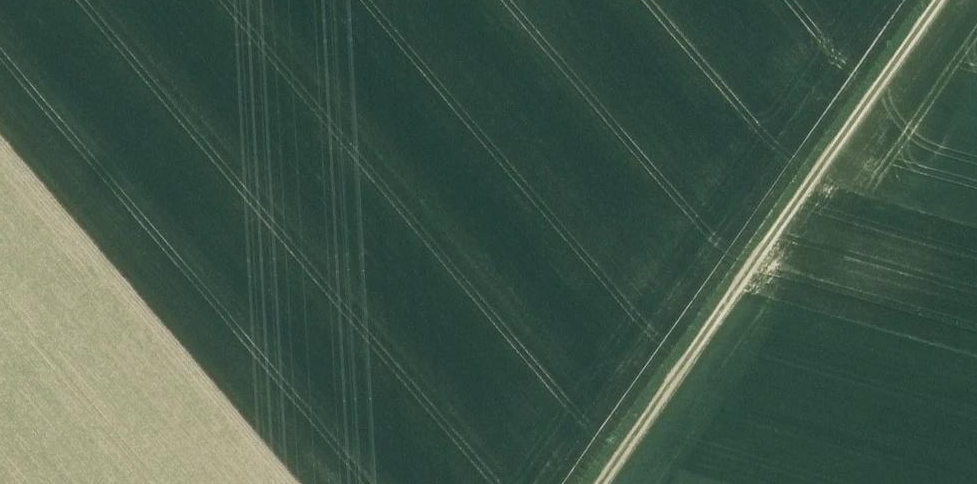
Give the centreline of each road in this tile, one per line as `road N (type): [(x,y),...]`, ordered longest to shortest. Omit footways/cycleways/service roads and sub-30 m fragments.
road 1 (track): [(943,0),(606,483)]

